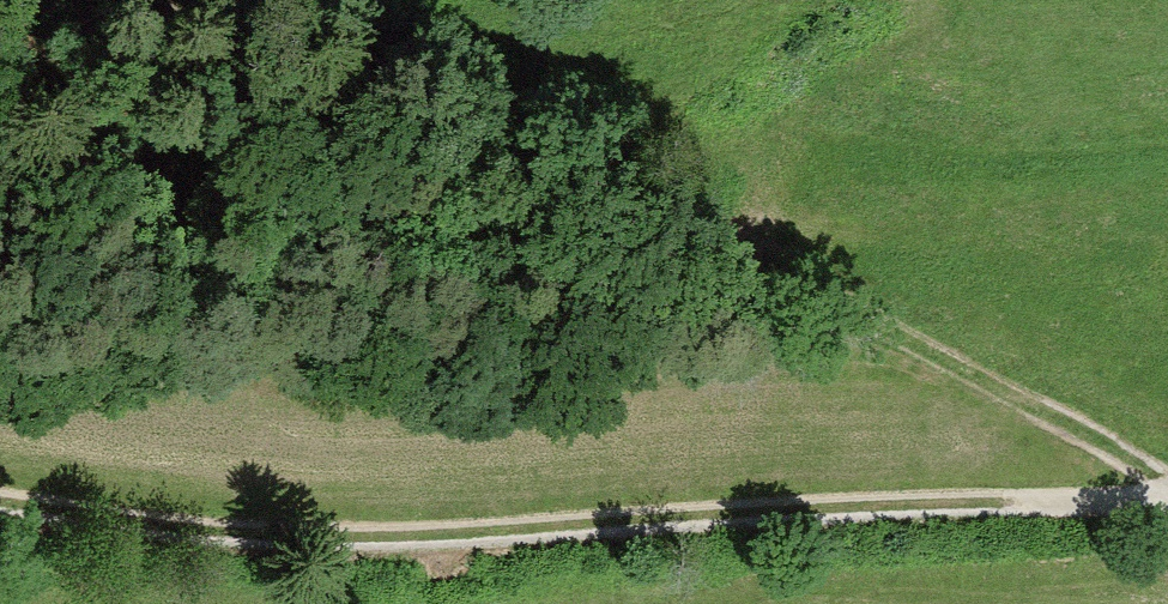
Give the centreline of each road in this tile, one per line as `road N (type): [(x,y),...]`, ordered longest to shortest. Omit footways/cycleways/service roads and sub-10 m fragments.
road 1 (track): [(1167,494),(301,538),(0,500)]
road 2 (track): [(1167,489),(217,0)]

